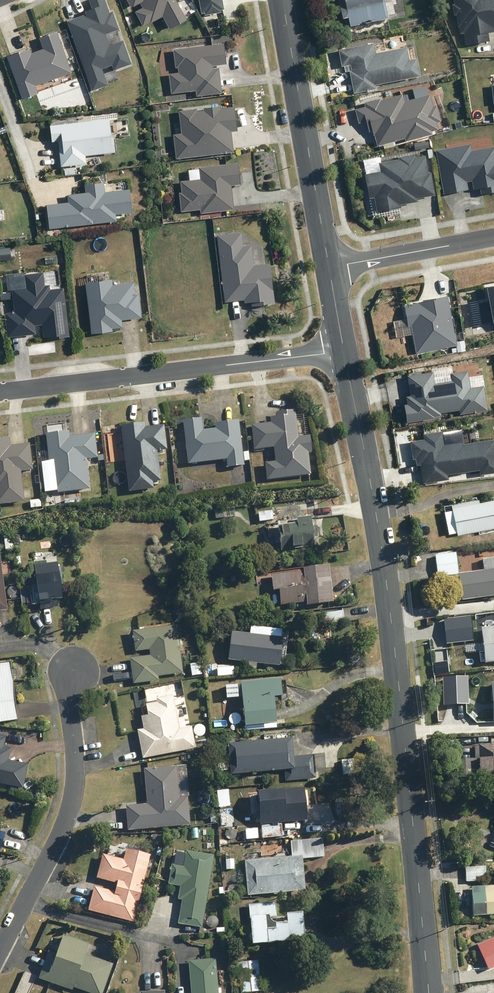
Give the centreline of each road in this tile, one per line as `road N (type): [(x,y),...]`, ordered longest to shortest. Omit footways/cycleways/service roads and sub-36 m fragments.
road 1 (tertiary): [(345,352),(392,627),(426,992)]
road 2 (residential): [(0,393),(345,352)]
road 3 (residential): [(77,662),(71,813),(0,953)]
road 4 (tertiary): [(283,0),(330,268)]
road 5 (residential): [(493,237),(330,268)]

